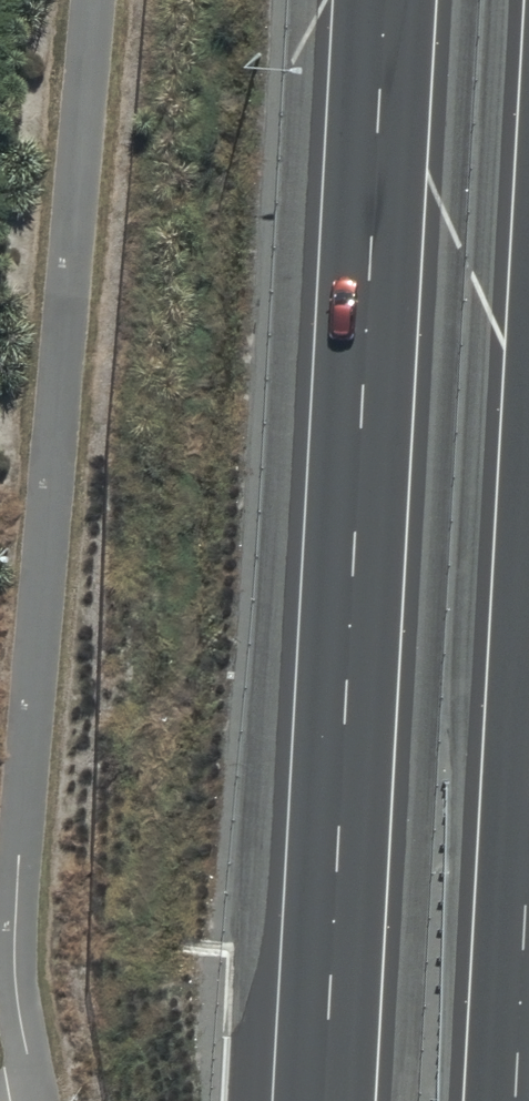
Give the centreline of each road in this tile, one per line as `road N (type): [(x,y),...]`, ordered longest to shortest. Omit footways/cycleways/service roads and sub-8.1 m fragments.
road 1 (motorway): [(323,1100),(385,0)]
road 2 (motorway): [(528,843),(515,1100)]

